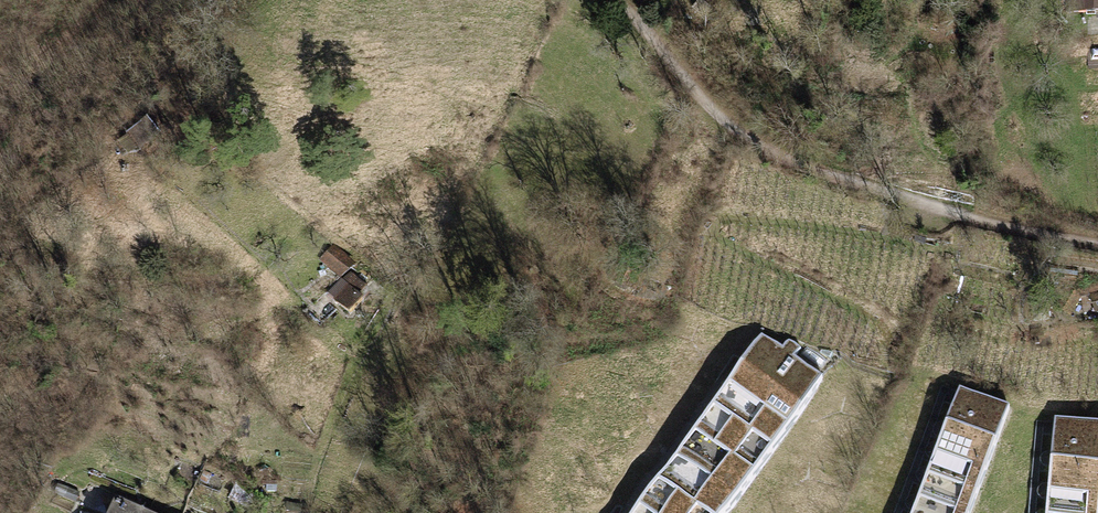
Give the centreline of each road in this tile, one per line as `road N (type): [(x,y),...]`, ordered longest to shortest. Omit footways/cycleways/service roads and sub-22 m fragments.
road 1 (track): [(615,0),(726,119),(767,149),(882,192),(1097,244)]

